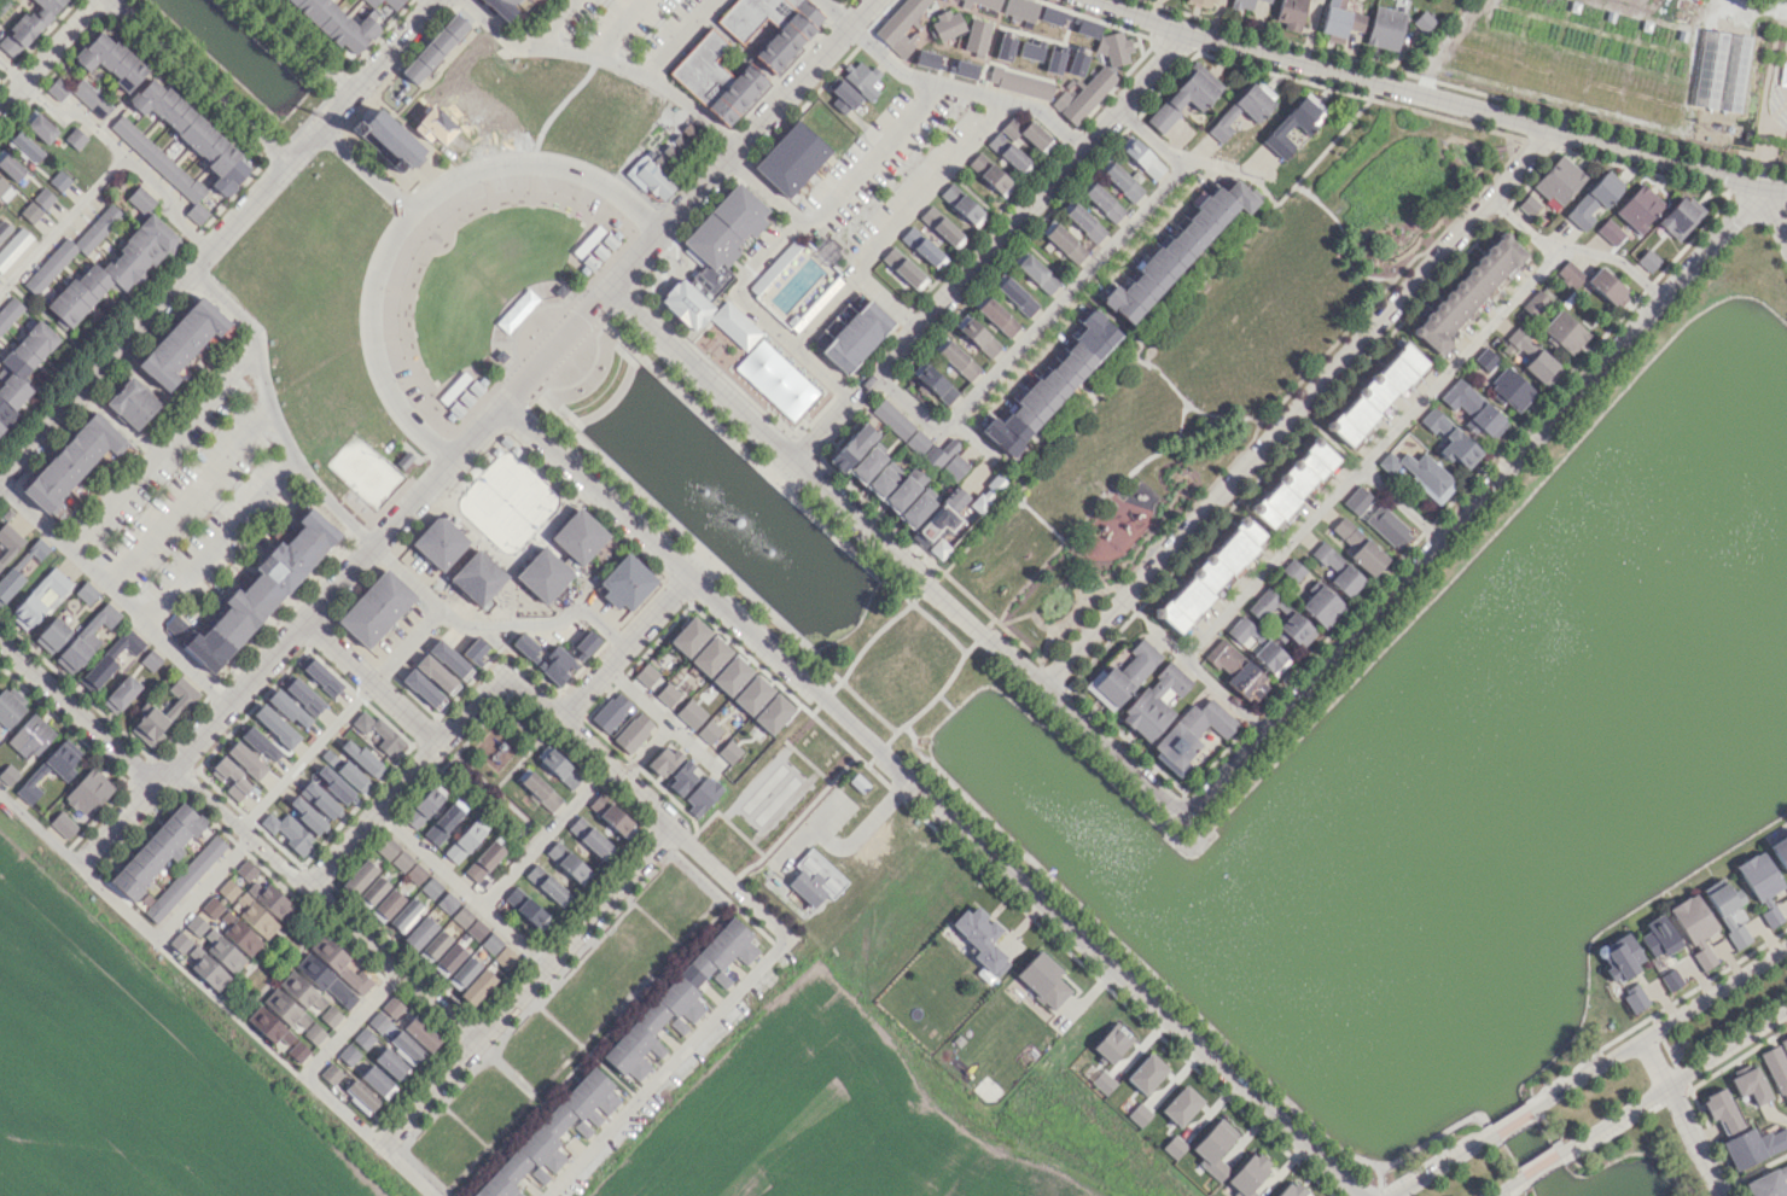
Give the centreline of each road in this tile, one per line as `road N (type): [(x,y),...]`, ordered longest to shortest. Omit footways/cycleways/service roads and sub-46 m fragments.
road 1 (residential): [(75,864),(870,0)]
road 2 (residential): [(1760,185),(1194,805),(1180,807)]
road 3 (residential): [(607,288),(1180,807)]
road 4 (residential): [(1093,0),(1181,33),(1760,185)]
road 5 (residential): [(788,938),(505,673),(305,886)]
road 6 (residential): [(686,573),(1188,1031)]
road 7 (residential): [(0,476),(431,0)]
road 8 (residential): [(793,461),(1181,33)]
road 9 (residential): [(454,460),(392,401),(368,331),(373,274),(408,210),(456,175),(537,163),(590,176),(658,231)]
road 10 (residential): [(382,1145),(673,829)]
road 11 (residential): [(169,765),(476,1039)]
road 12 (residential): [(1786,945),(1529,1108)]
road 13 (residential): [(1560,1155),(1786,1011)]
road 14 (residential): [(686,573),(502,408)]
road 15 (residential): [(108,0),(286,161)]
road 16 (residential): [(1357,1195),(1188,1031)]
road 17 (residential): [(0,643),(151,783)]
road 18 (residential): [(560,719),(686,573)]
road 19 (residential): [(1641,1038),(1722,1195)]
road 20 (residential): [(0,107),(96,0)]
road 21 (residential): [(349,89),(251,0)]
road 22 (residential): [(408,210),(316,127)]
road 23 (residential): [(1491,1132),(1386,1195)]

